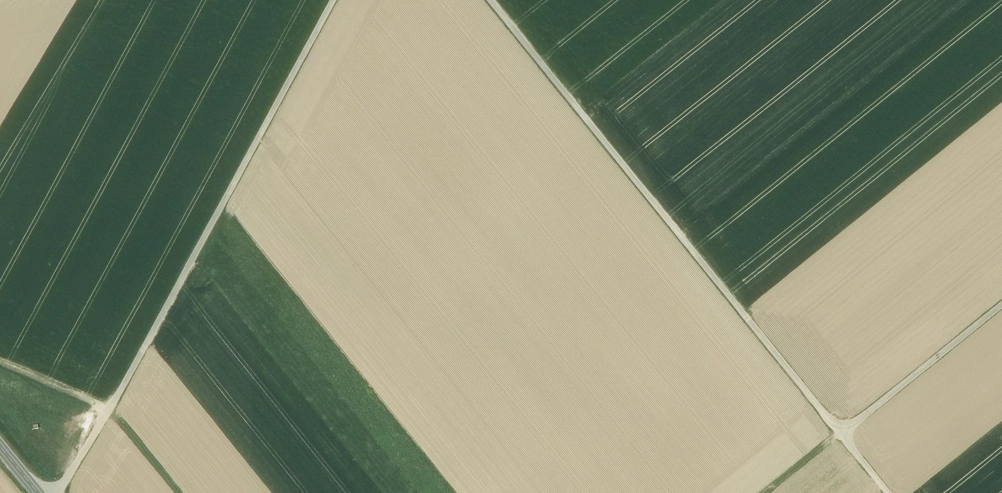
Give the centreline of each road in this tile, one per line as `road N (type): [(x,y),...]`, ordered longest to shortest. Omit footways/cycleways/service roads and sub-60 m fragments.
road 1 (track): [(491,0),(889,492)]
road 2 (track): [(58,492),(334,0)]
road 3 (track): [(841,434),(1001,304)]

